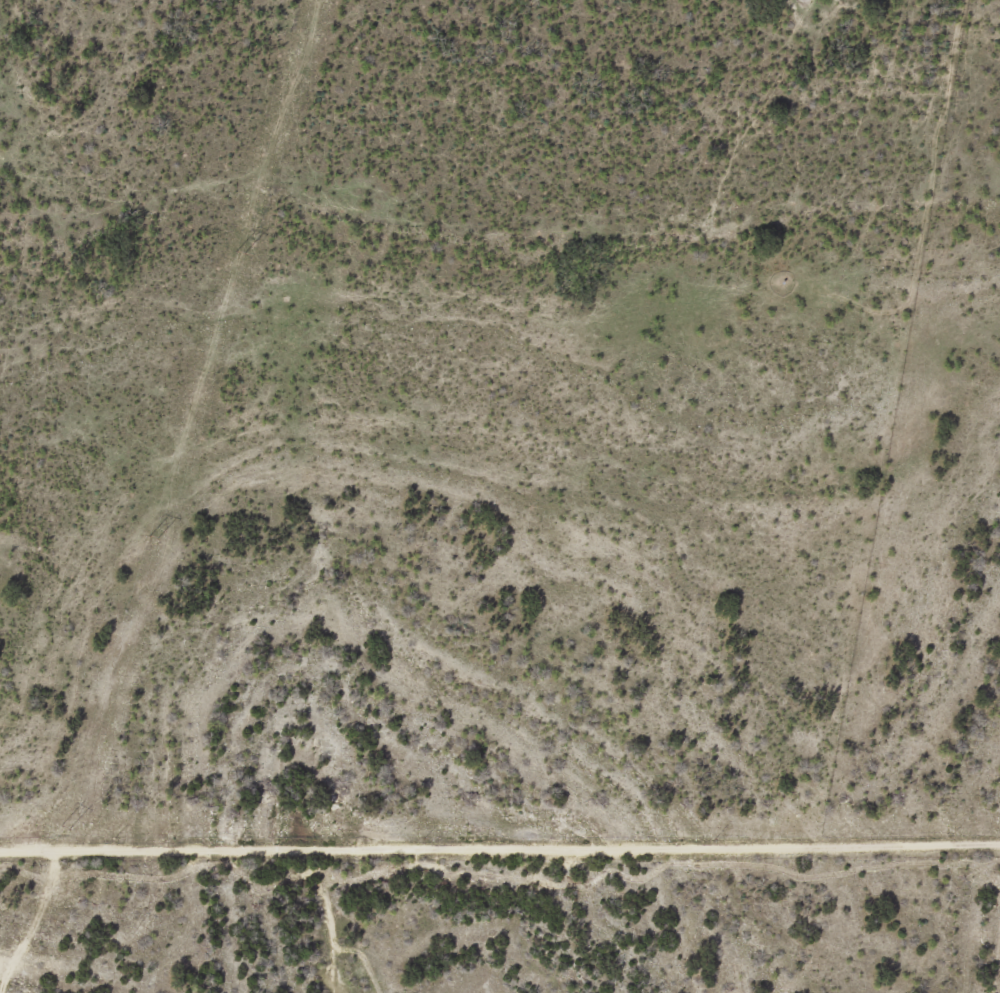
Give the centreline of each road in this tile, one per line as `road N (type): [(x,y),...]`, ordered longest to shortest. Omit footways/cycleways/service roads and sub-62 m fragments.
road 1 (residential): [(999,837),(0,841)]

